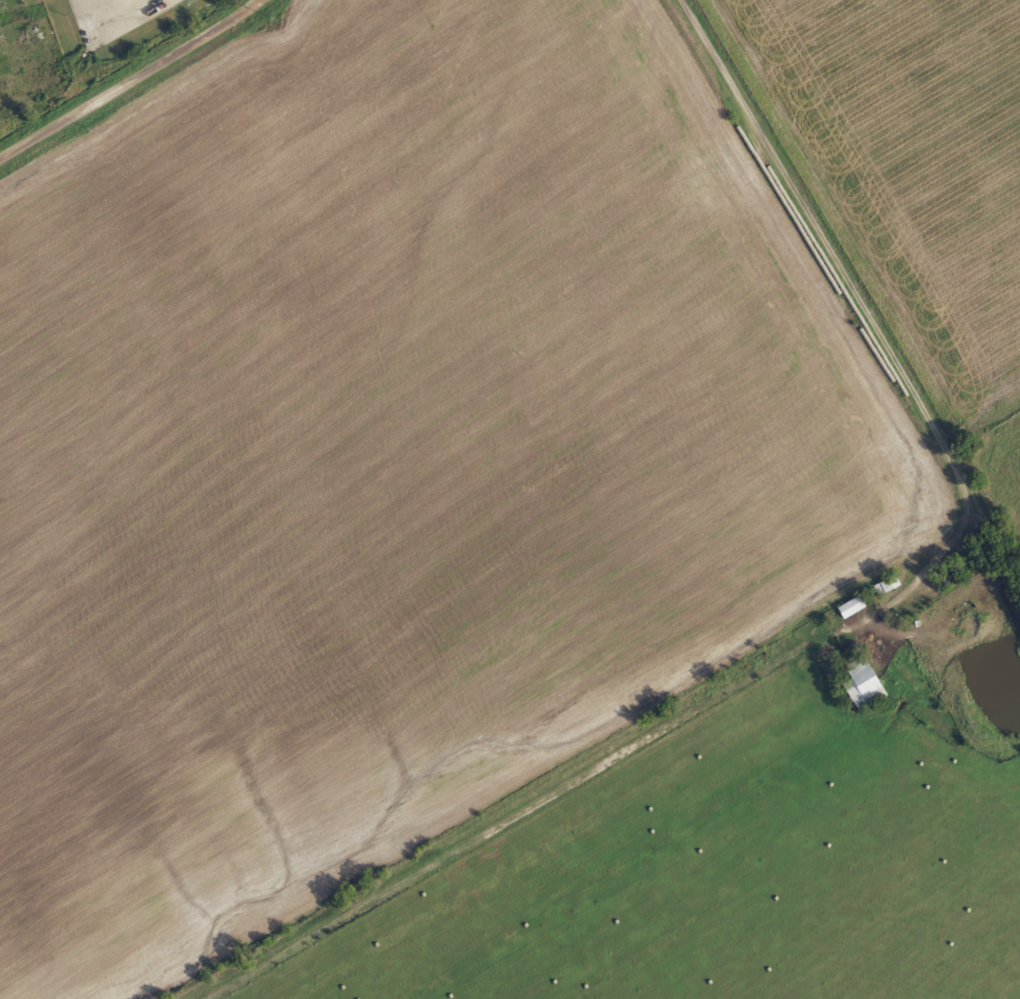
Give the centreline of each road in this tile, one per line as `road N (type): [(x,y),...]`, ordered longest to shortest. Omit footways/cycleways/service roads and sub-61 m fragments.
road 1 (residential): [(884,579),(941,523),(944,492),(670,0)]
road 2 (residential): [(0,162),(262,0)]

